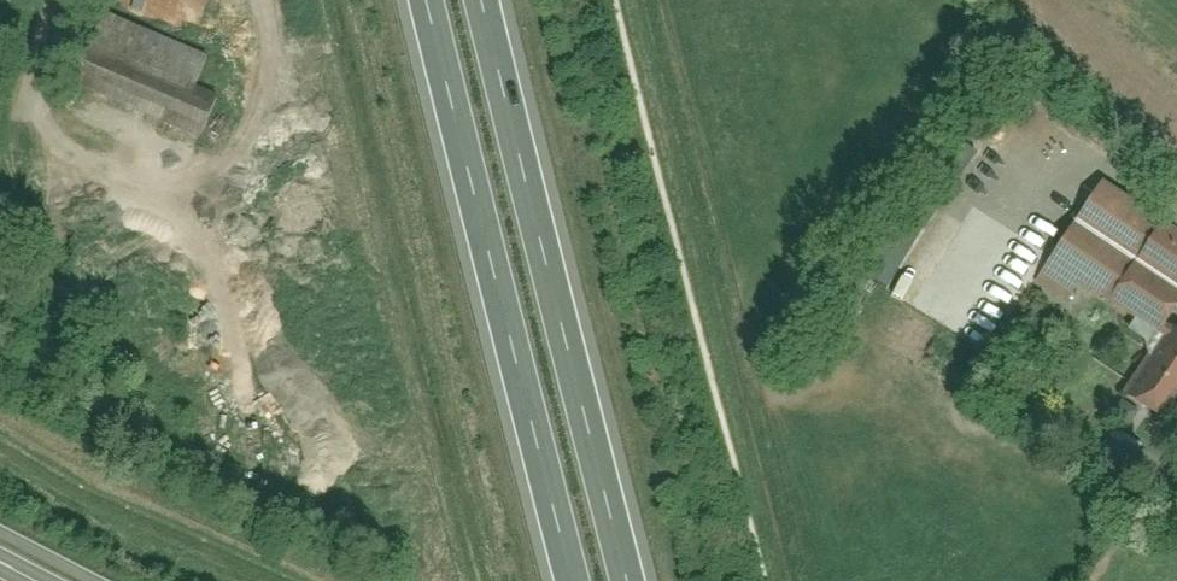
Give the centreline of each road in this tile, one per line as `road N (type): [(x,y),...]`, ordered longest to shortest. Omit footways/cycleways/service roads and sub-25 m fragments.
road 1 (motorway): [(427,0),(575,580)]
road 2 (track): [(767,580),(620,0)]
road 3 (motorway): [(628,580),(485,0)]

